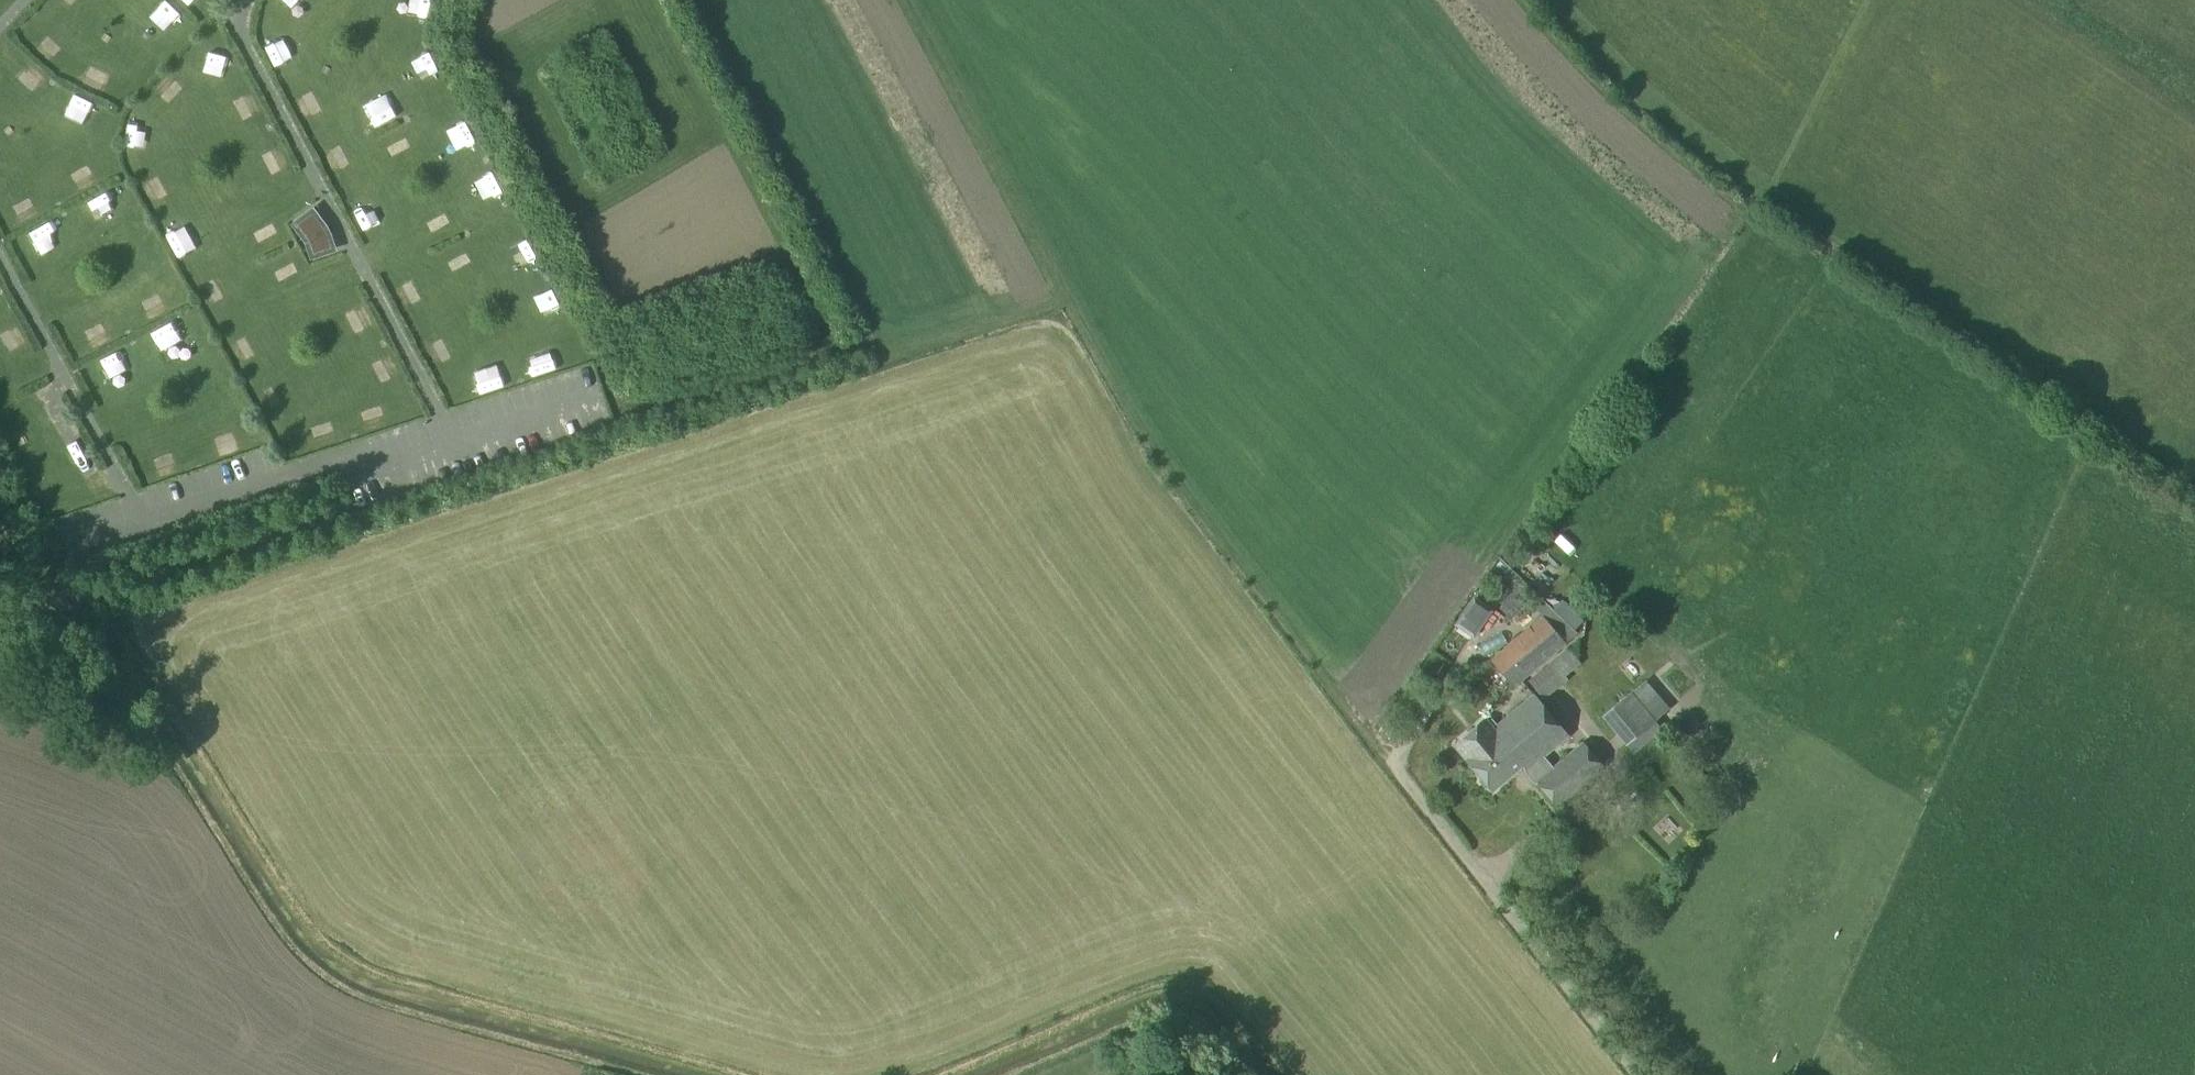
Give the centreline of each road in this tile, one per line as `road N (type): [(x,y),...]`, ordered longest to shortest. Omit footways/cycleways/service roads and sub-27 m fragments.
road 1 (track): [(1636,1074),(1398,772),(1410,735),(1462,667)]

